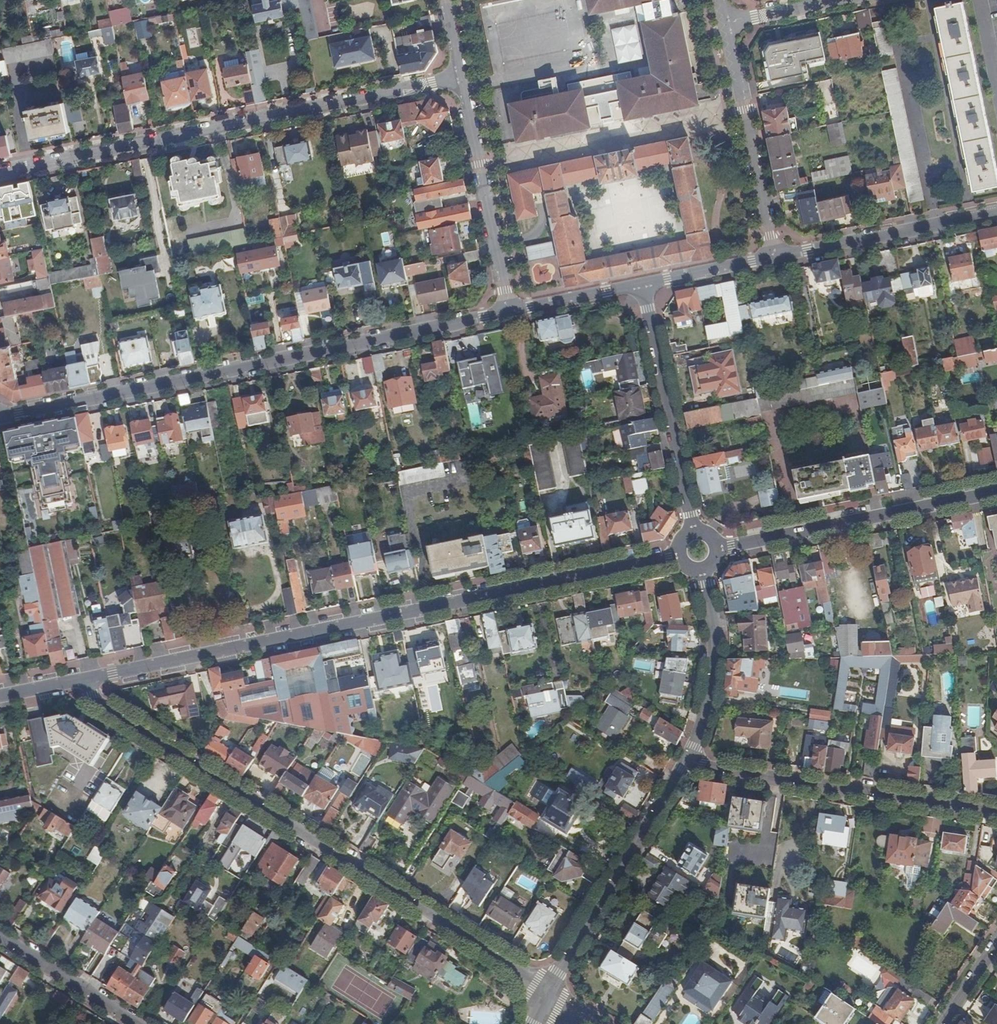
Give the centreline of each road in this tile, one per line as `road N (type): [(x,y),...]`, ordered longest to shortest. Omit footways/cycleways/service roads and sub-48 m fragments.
road 1 (residential): [(676,556),(81,679)]
road 2 (residential): [(81,679),(88,694),(548,990)]
road 3 (residential): [(0,417),(510,312)]
road 4 (residential): [(461,78),(0,171)]
road 5 (residential): [(687,765),(996,813)]
road 6 (residential): [(996,493),(716,547)]
road 7 (residential): [(687,765),(548,990)]
road 8 (residential): [(643,283),(694,531)]
road 9 (residential): [(510,312),(461,78)]
road 10 (residential): [(726,24),(776,256)]
road 11 (residential): [(776,256),(996,213)]
road 12 (residential): [(702,571),(715,664),(687,765)]
road 13 (residential): [(138,1023),(0,937)]
road 14 (residential): [(510,312),(643,283)]
road 15 (residential): [(643,283),(776,256)]
road 16 (residential): [(726,24),(844,0)]

